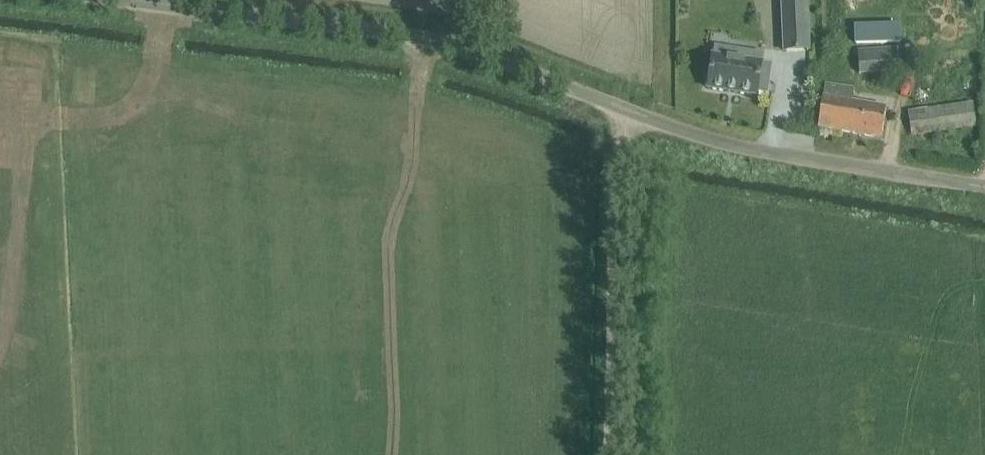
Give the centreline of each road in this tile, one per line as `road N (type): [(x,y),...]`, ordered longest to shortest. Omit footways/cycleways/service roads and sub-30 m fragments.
road 1 (unclassified): [(984,187),(729,143),(439,40),(158,4)]
road 2 (track): [(608,454),(621,105)]

